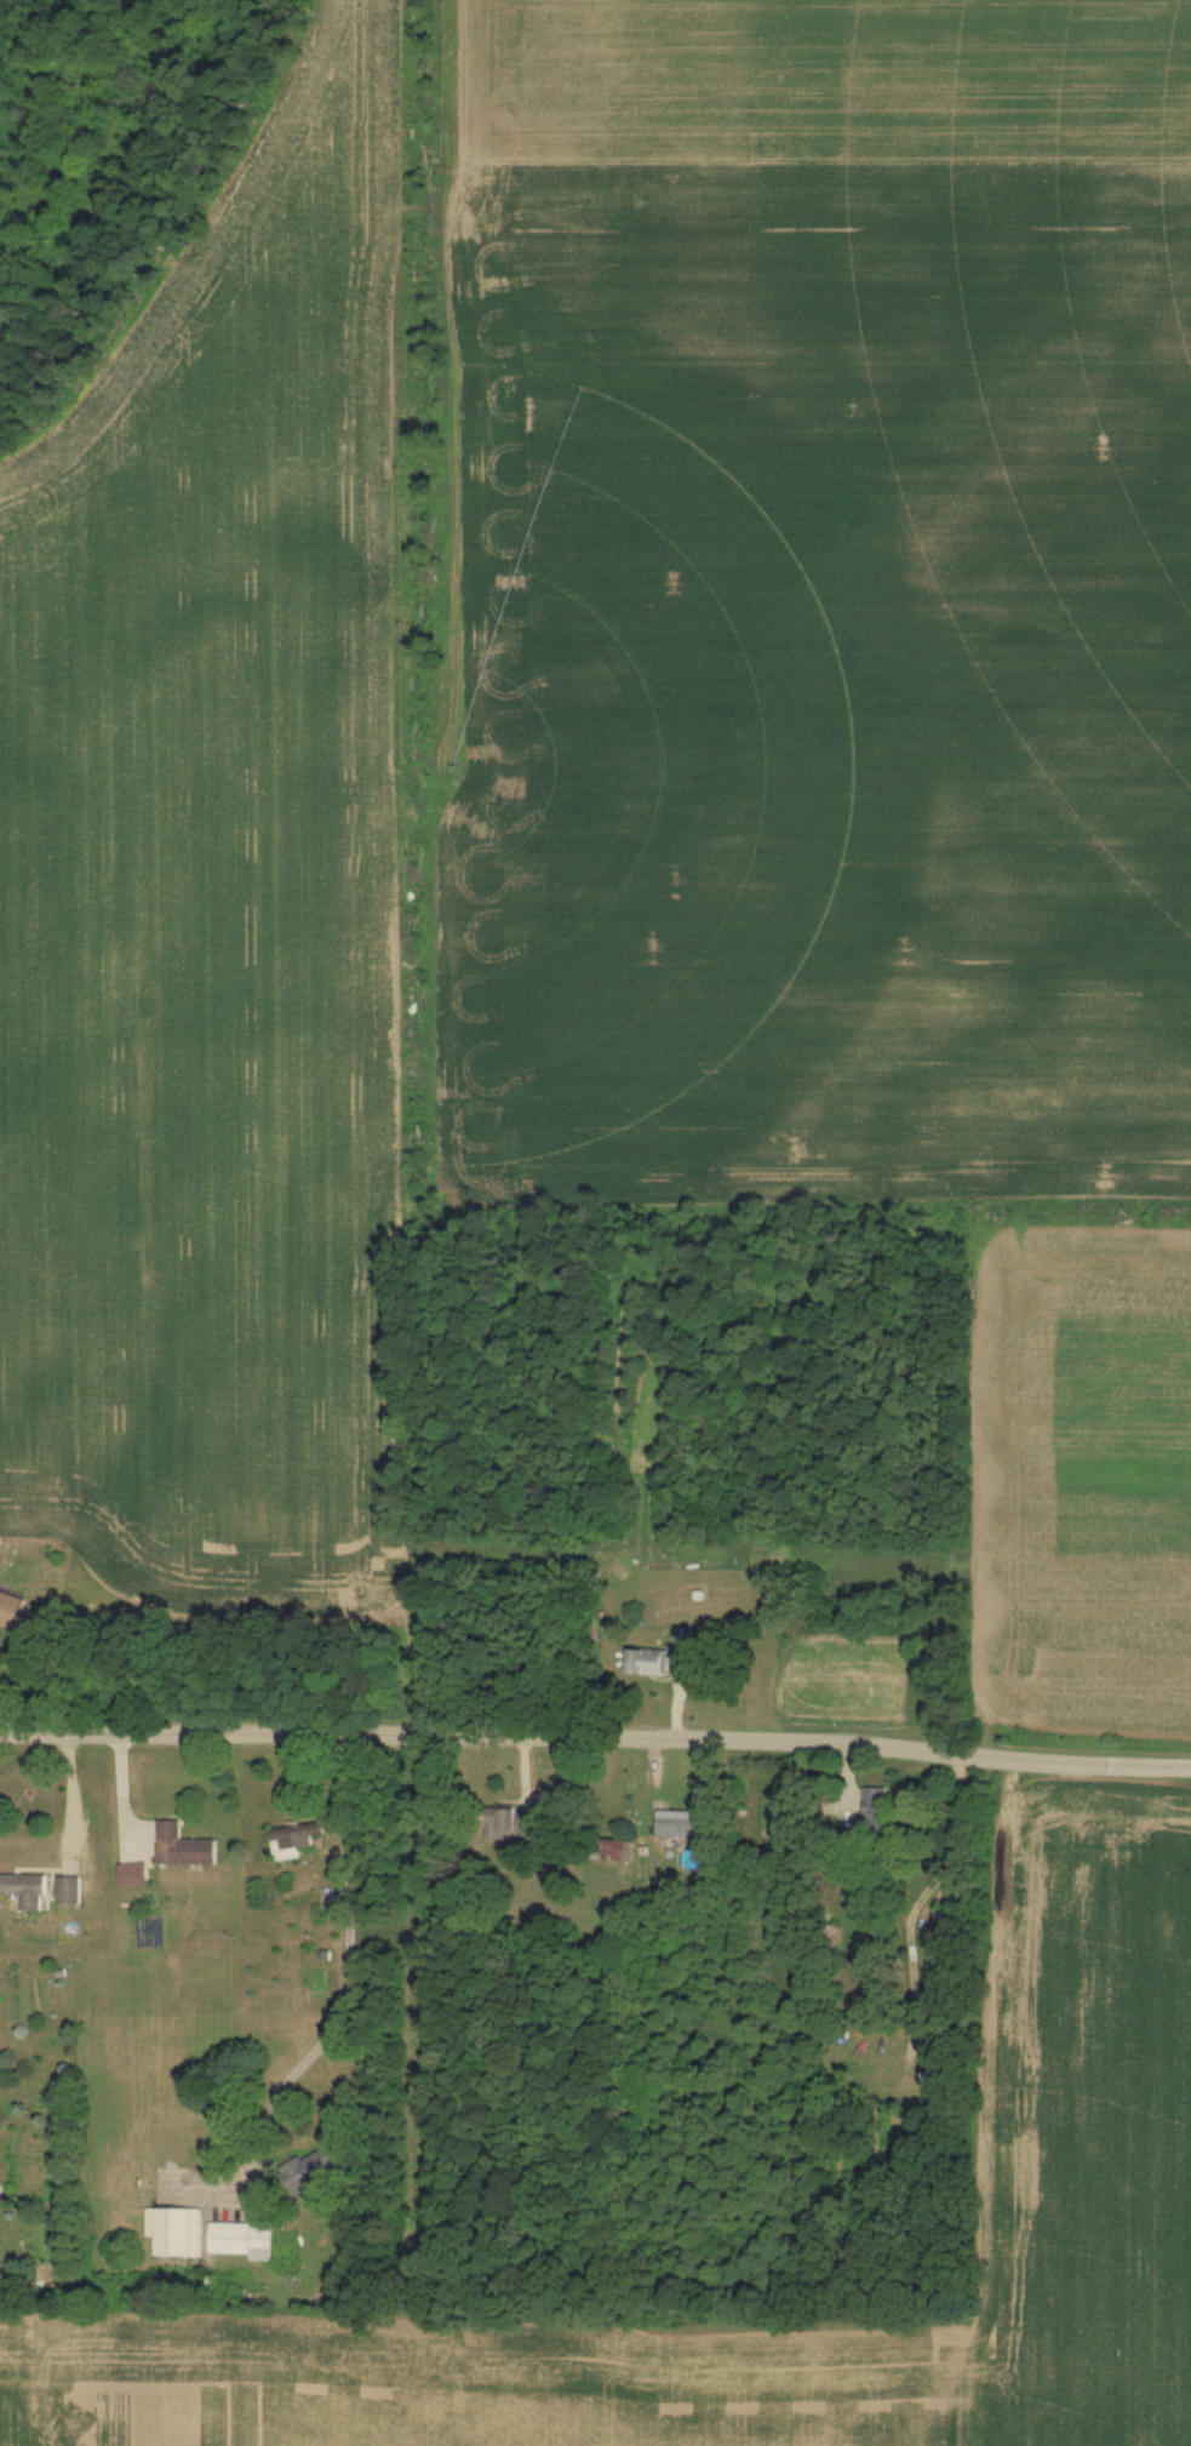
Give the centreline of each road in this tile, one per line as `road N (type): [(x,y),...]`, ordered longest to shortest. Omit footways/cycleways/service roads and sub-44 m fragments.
road 1 (residential): [(1190,1754),(0,1743)]
road 2 (residential): [(343,1745),(347,1991),(253,2091),(250,2171)]

